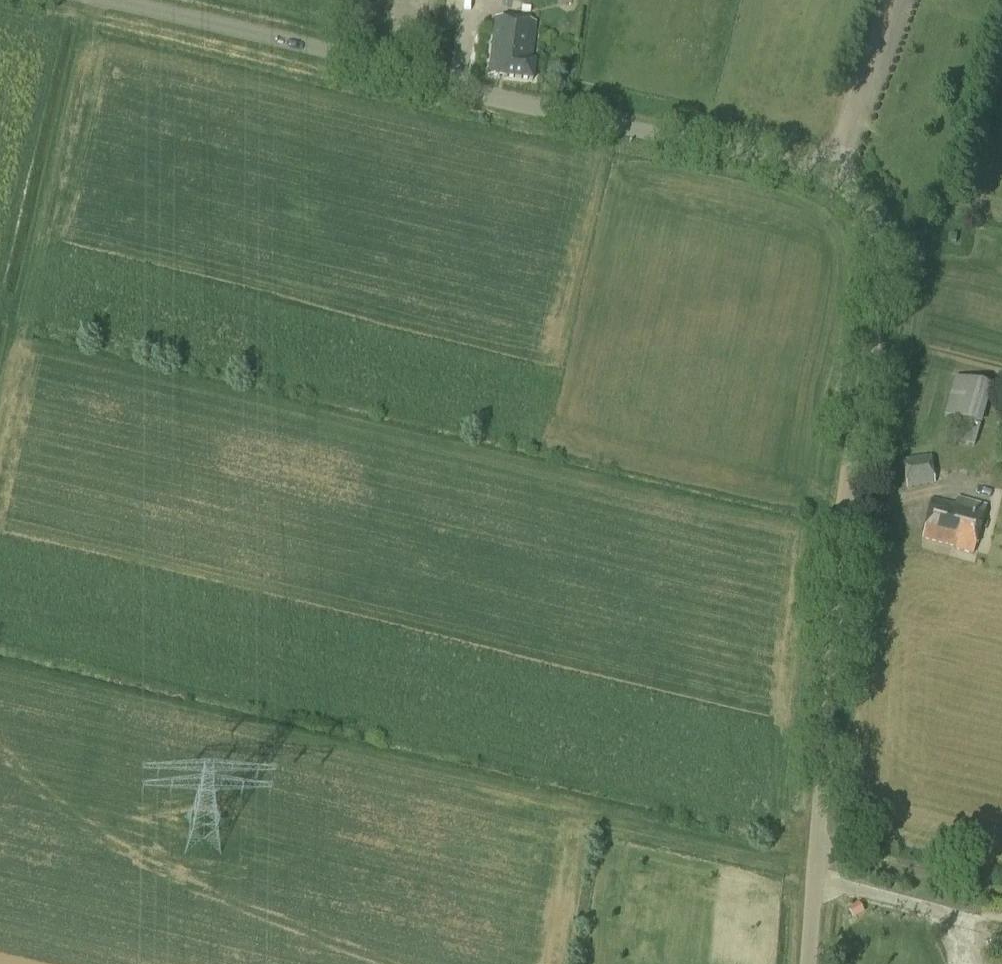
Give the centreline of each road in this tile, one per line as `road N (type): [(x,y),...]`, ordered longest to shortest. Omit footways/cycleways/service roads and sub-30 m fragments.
road 1 (unclassified): [(809,963),(843,527),(884,253),(869,210),(846,183),(791,165),(548,113),(96,0)]

